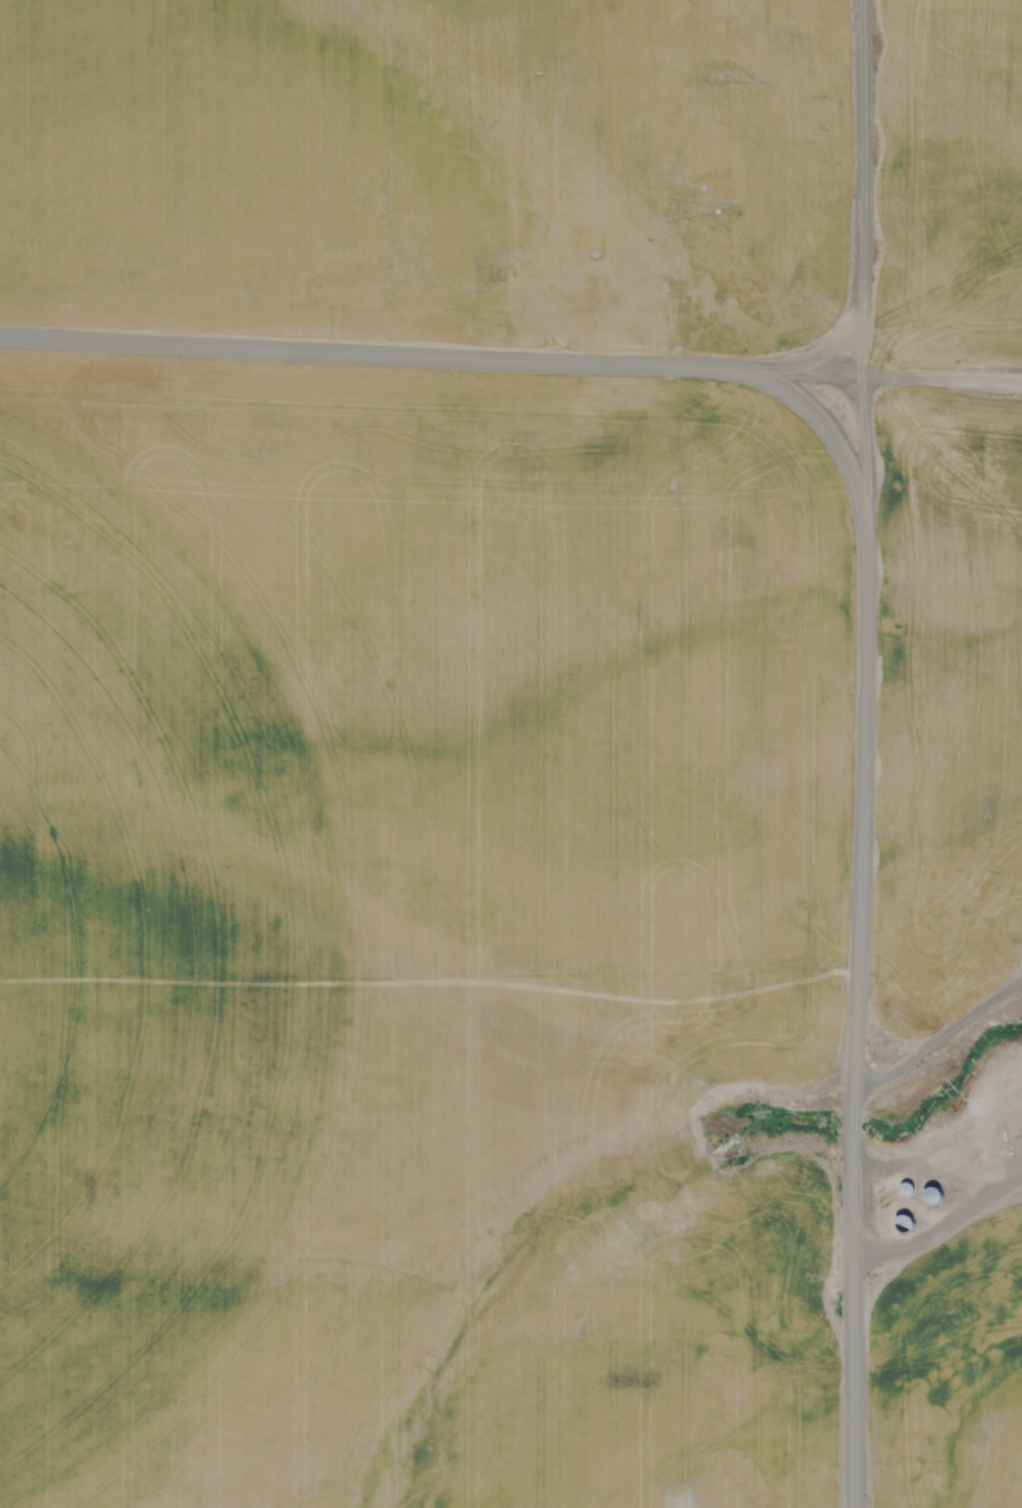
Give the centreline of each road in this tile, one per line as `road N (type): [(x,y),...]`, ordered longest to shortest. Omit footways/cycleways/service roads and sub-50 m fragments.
road 1 (residential): [(847,1507),(863,513),(838,435),(783,389),(709,363),(0,331)]

